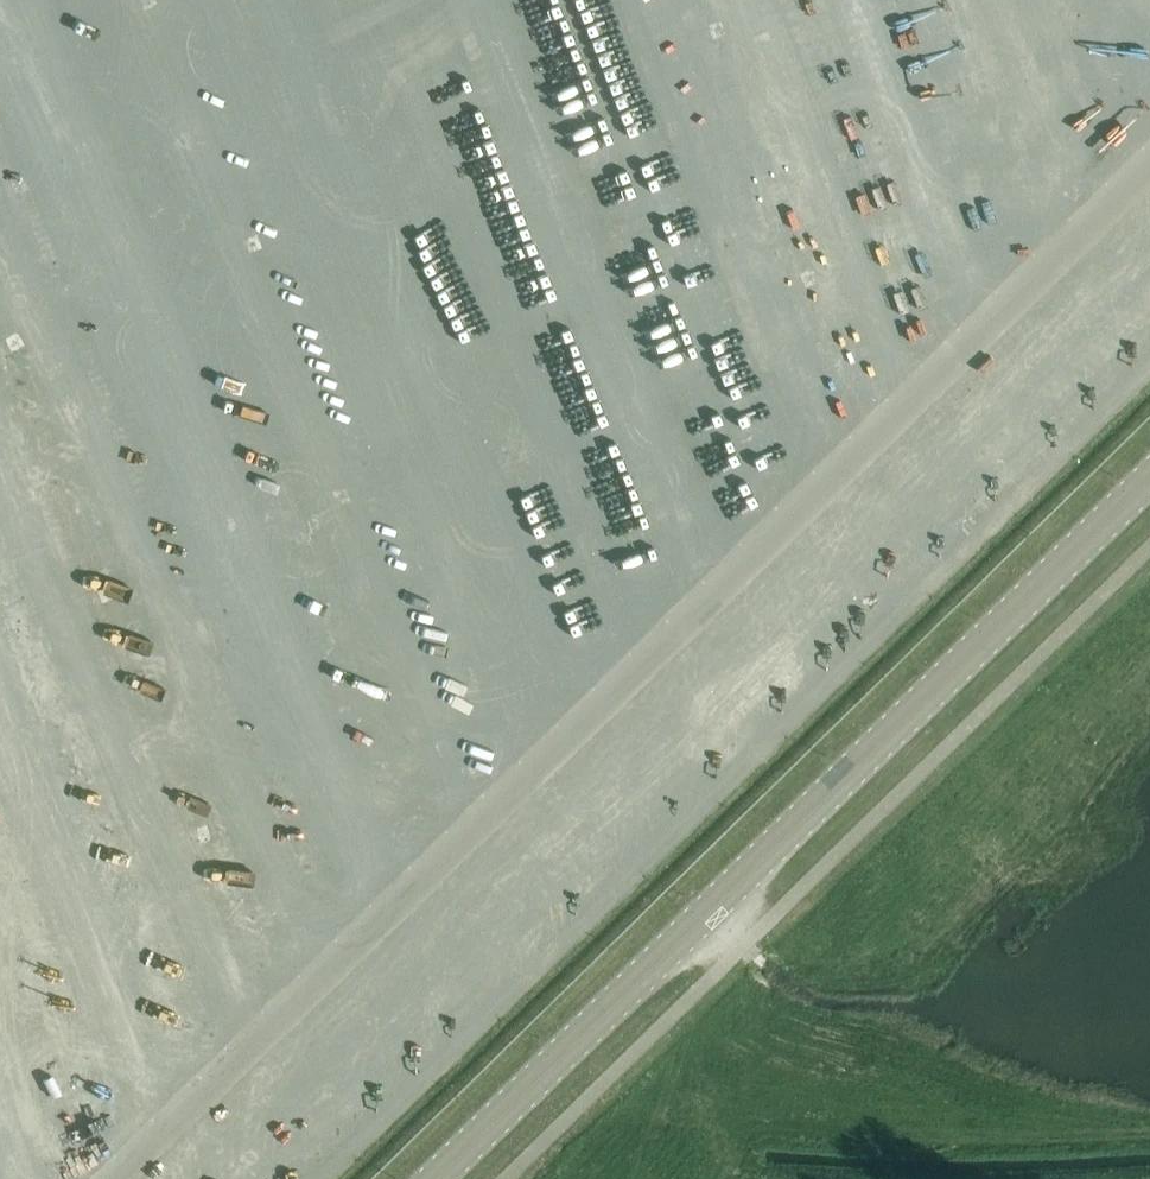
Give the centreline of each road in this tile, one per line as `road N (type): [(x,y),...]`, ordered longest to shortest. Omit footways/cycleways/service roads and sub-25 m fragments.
road 1 (unclassified): [(447,1178),(1149,486)]

